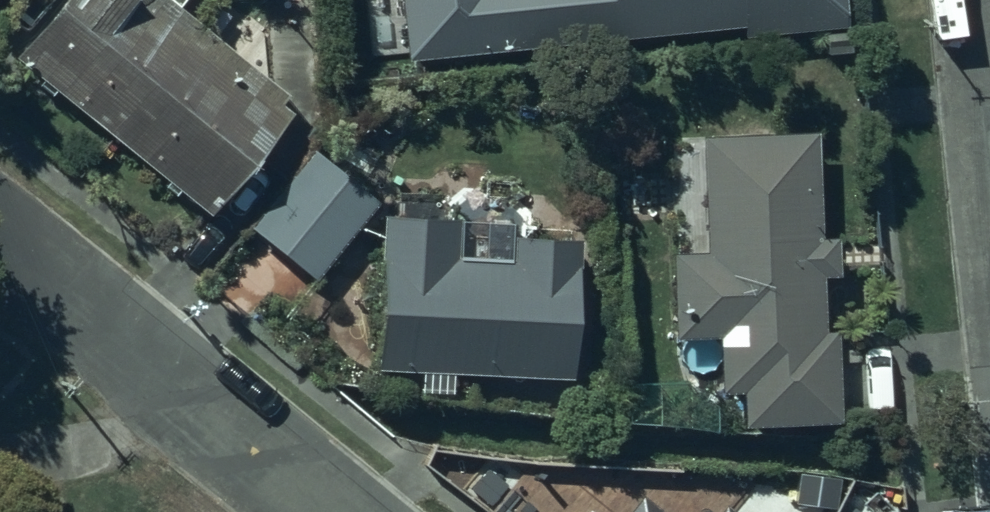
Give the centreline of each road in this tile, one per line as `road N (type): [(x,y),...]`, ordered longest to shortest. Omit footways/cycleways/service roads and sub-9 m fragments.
road 1 (residential): [(0,241),(332,511)]

